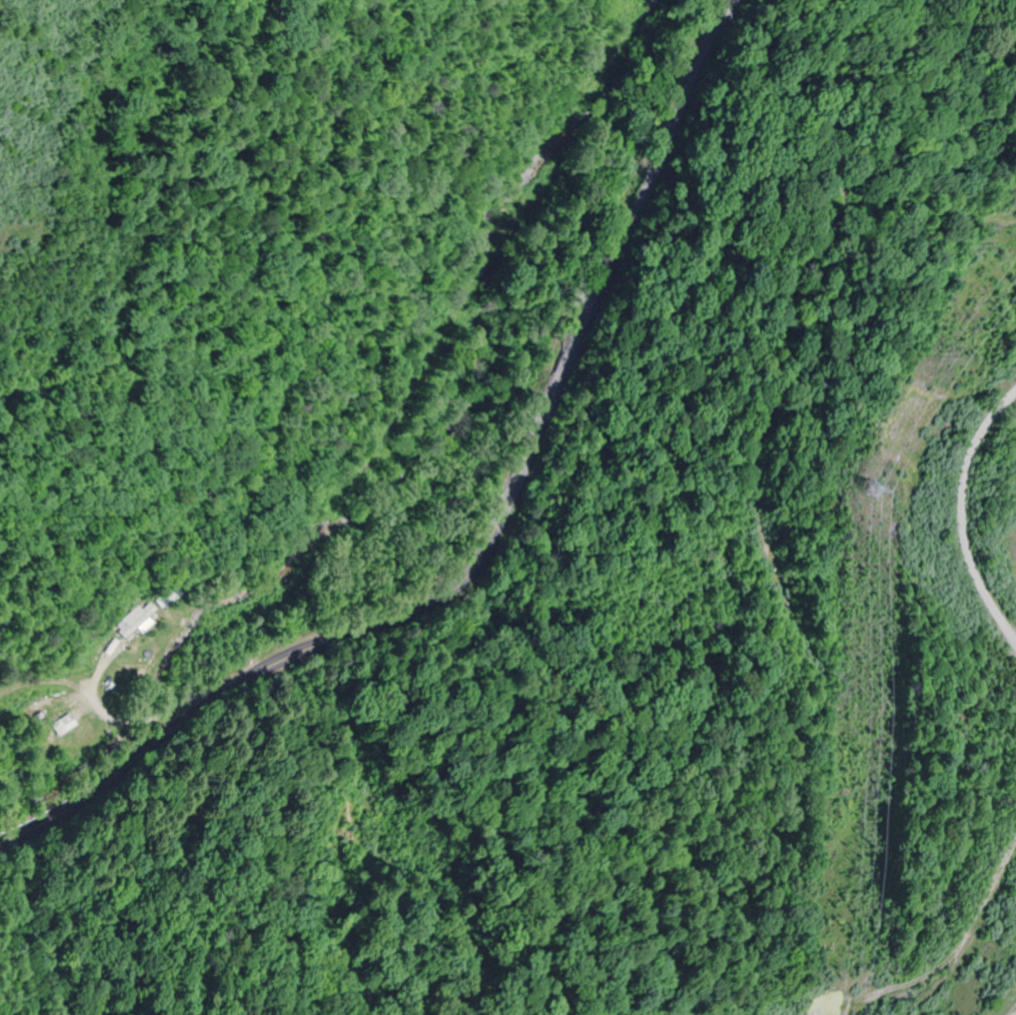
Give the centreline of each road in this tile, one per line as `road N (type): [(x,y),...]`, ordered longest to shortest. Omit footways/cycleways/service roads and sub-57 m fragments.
road 1 (tertiary): [(0,841),(78,801),(281,664),(437,598),(461,575),(498,521),(627,224),(739,0)]

